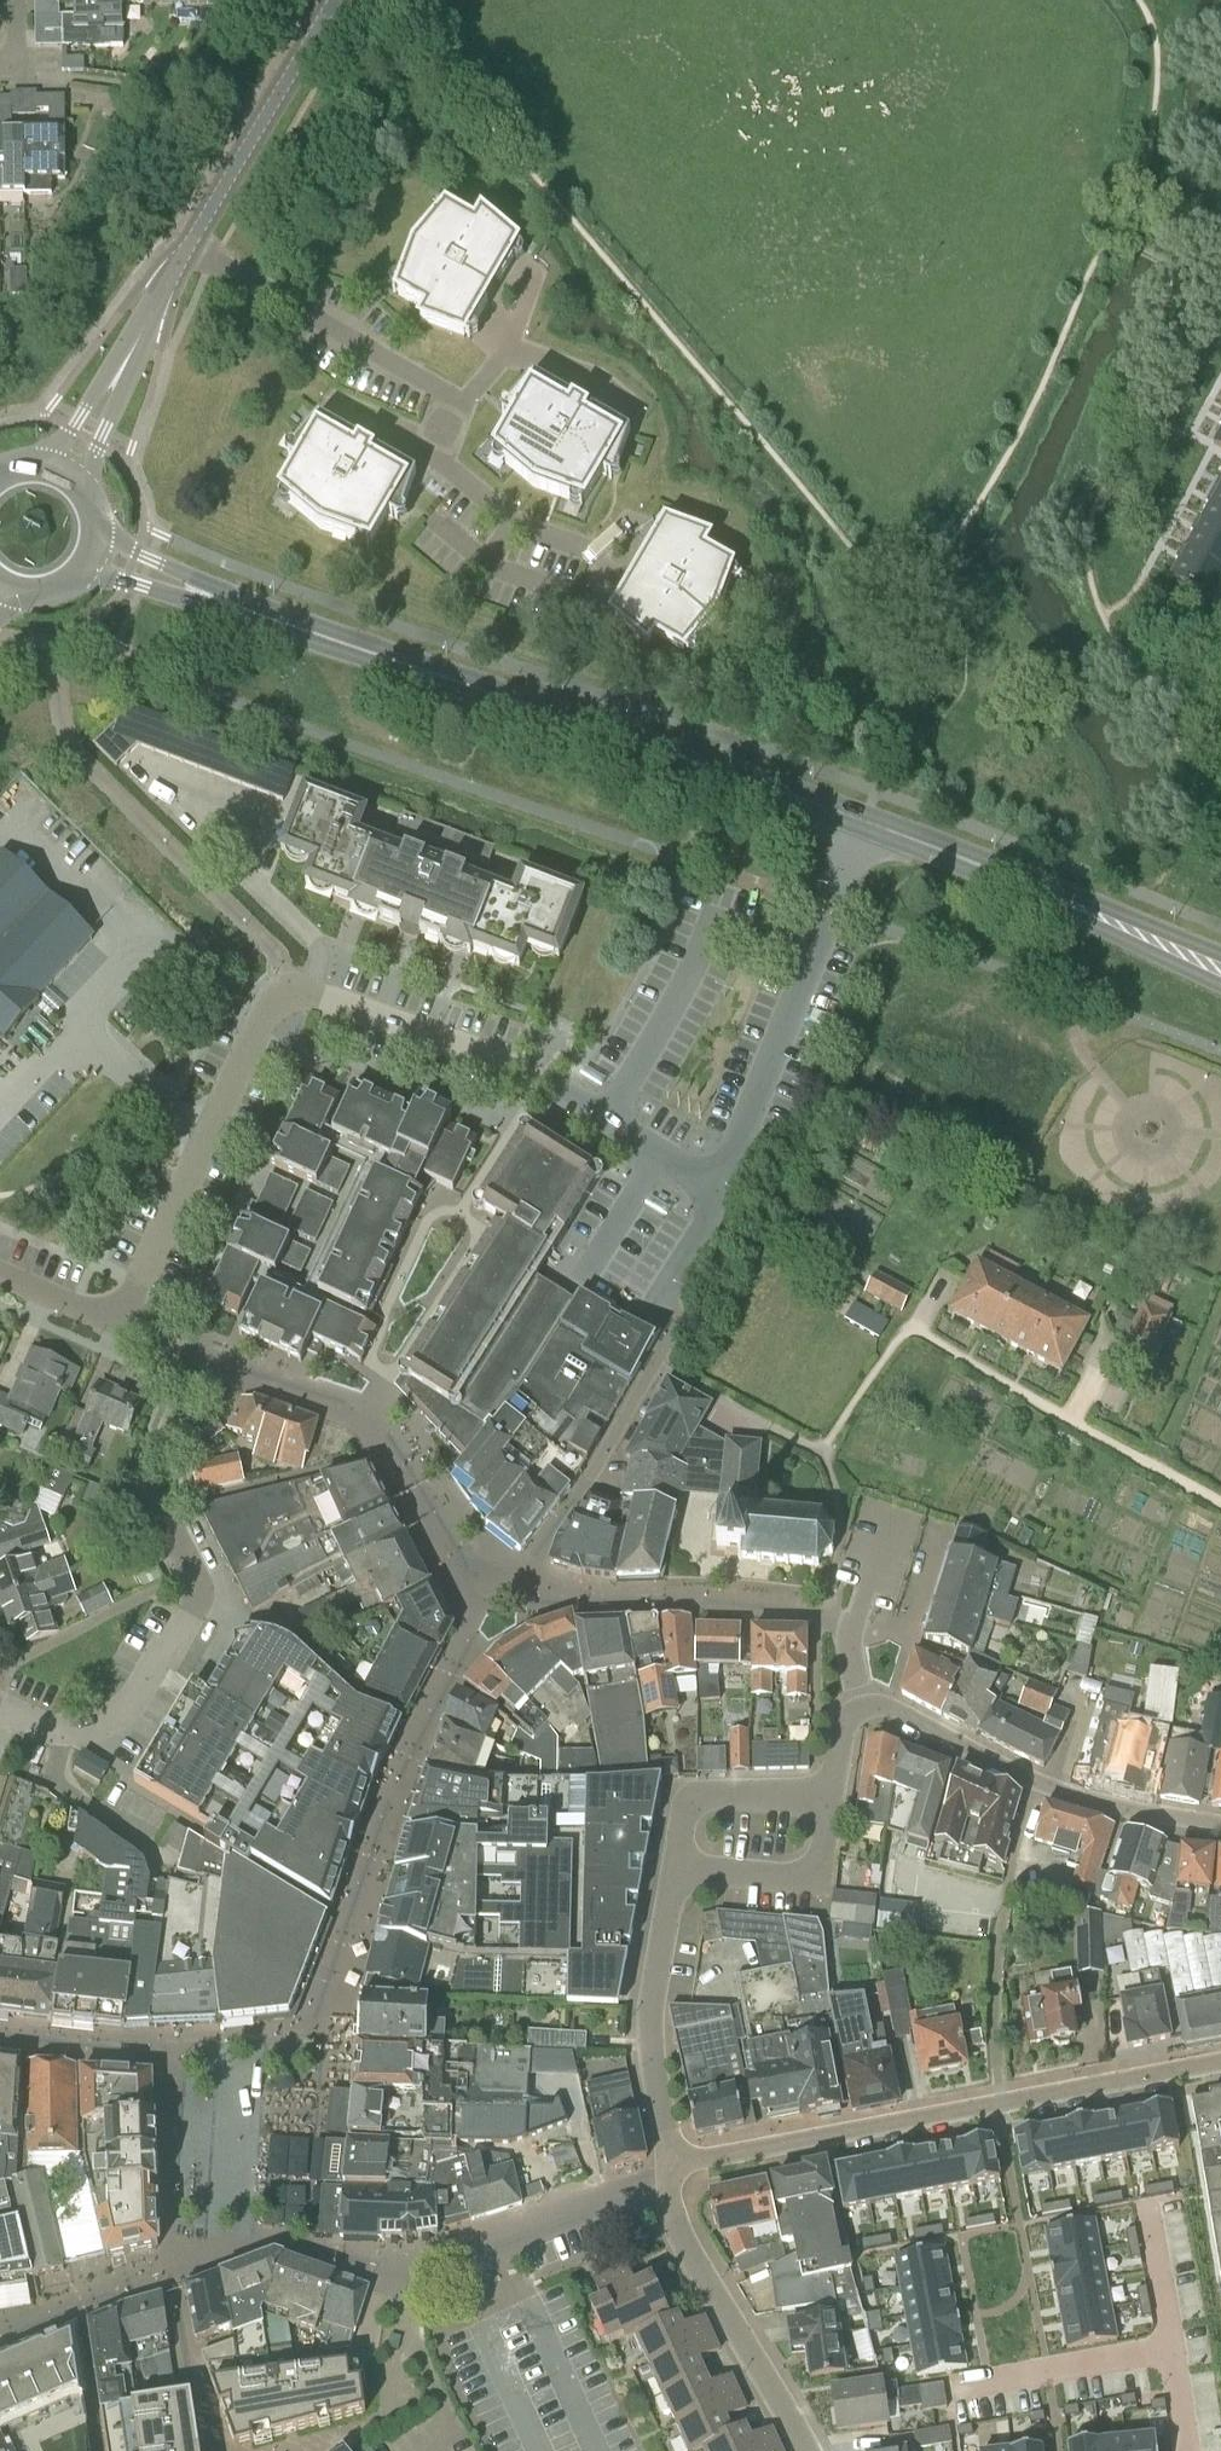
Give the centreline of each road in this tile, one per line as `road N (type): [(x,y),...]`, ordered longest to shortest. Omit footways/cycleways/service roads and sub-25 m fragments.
road 1 (secondary): [(1032,883),(92,554)]
road 2 (residential): [(187,1366),(215,1362),(364,1409),(396,1448),(470,1580),(491,1592),(523,1592),(652,1364)]
road 3 (residential): [(0,1705),(58,1725),(110,1723),(197,1603),(196,1575),(155,1493),(189,1402),(187,1366)]
road 4 (residential): [(121,1324),(270,1005),(293,988)]
road 5 (residential): [(1002,2104),(674,2172)]
road 6 (residential): [(1002,2104),(988,2017),(992,1952),(1038,1780)]
road 7 (residential): [(674,2172),(670,2209),(684,2245),(806,2450)]
road 8 (residential): [(461,398),(188,245)]
road 9 (residential): [(674,2172),(647,2033),(677,1865)]
road 10 (residential): [(674,2172),(385,2266)]
road 11 (unclassified): [(188,245),(333,0)]
road 12 (unclassified): [(64,476),(188,245)]
road 13 (residential): [(642,513),(614,559),(509,515),(442,463)]
road 14 (residential): [(1170,2346),(948,2388)]
road 15 (residential): [(1220,2061),(1002,2104)]
road 16 (secondary): [(1032,883),(1220,984)]
road 17 (residential): [(677,1865),(792,1880),(811,1875),(823,1861),(829,1805)]
road 18 (secondary): [(1220,958),(1032,883)]
road 19 (residential): [(677,1865),(699,1797),(829,1805)]
road 20 (residential): [(432,2450),(438,2405),(385,2266)]
road 21 (residential): [(864,1710),(903,1716),(1038,1780)]
road 22 (residential): [(1038,1780),(1160,1818),(1220,1826)]
road 23 (residential): [(0,2344),(160,2280)]
road 24 (residential): [(176,2294),(215,2450)]
road 25 (residential): [(1170,2346),(1144,2204)]
road 26 (residential): [(121,1324),(0,1271)]
road 27 (residential): [(621,403),(511,350)]

